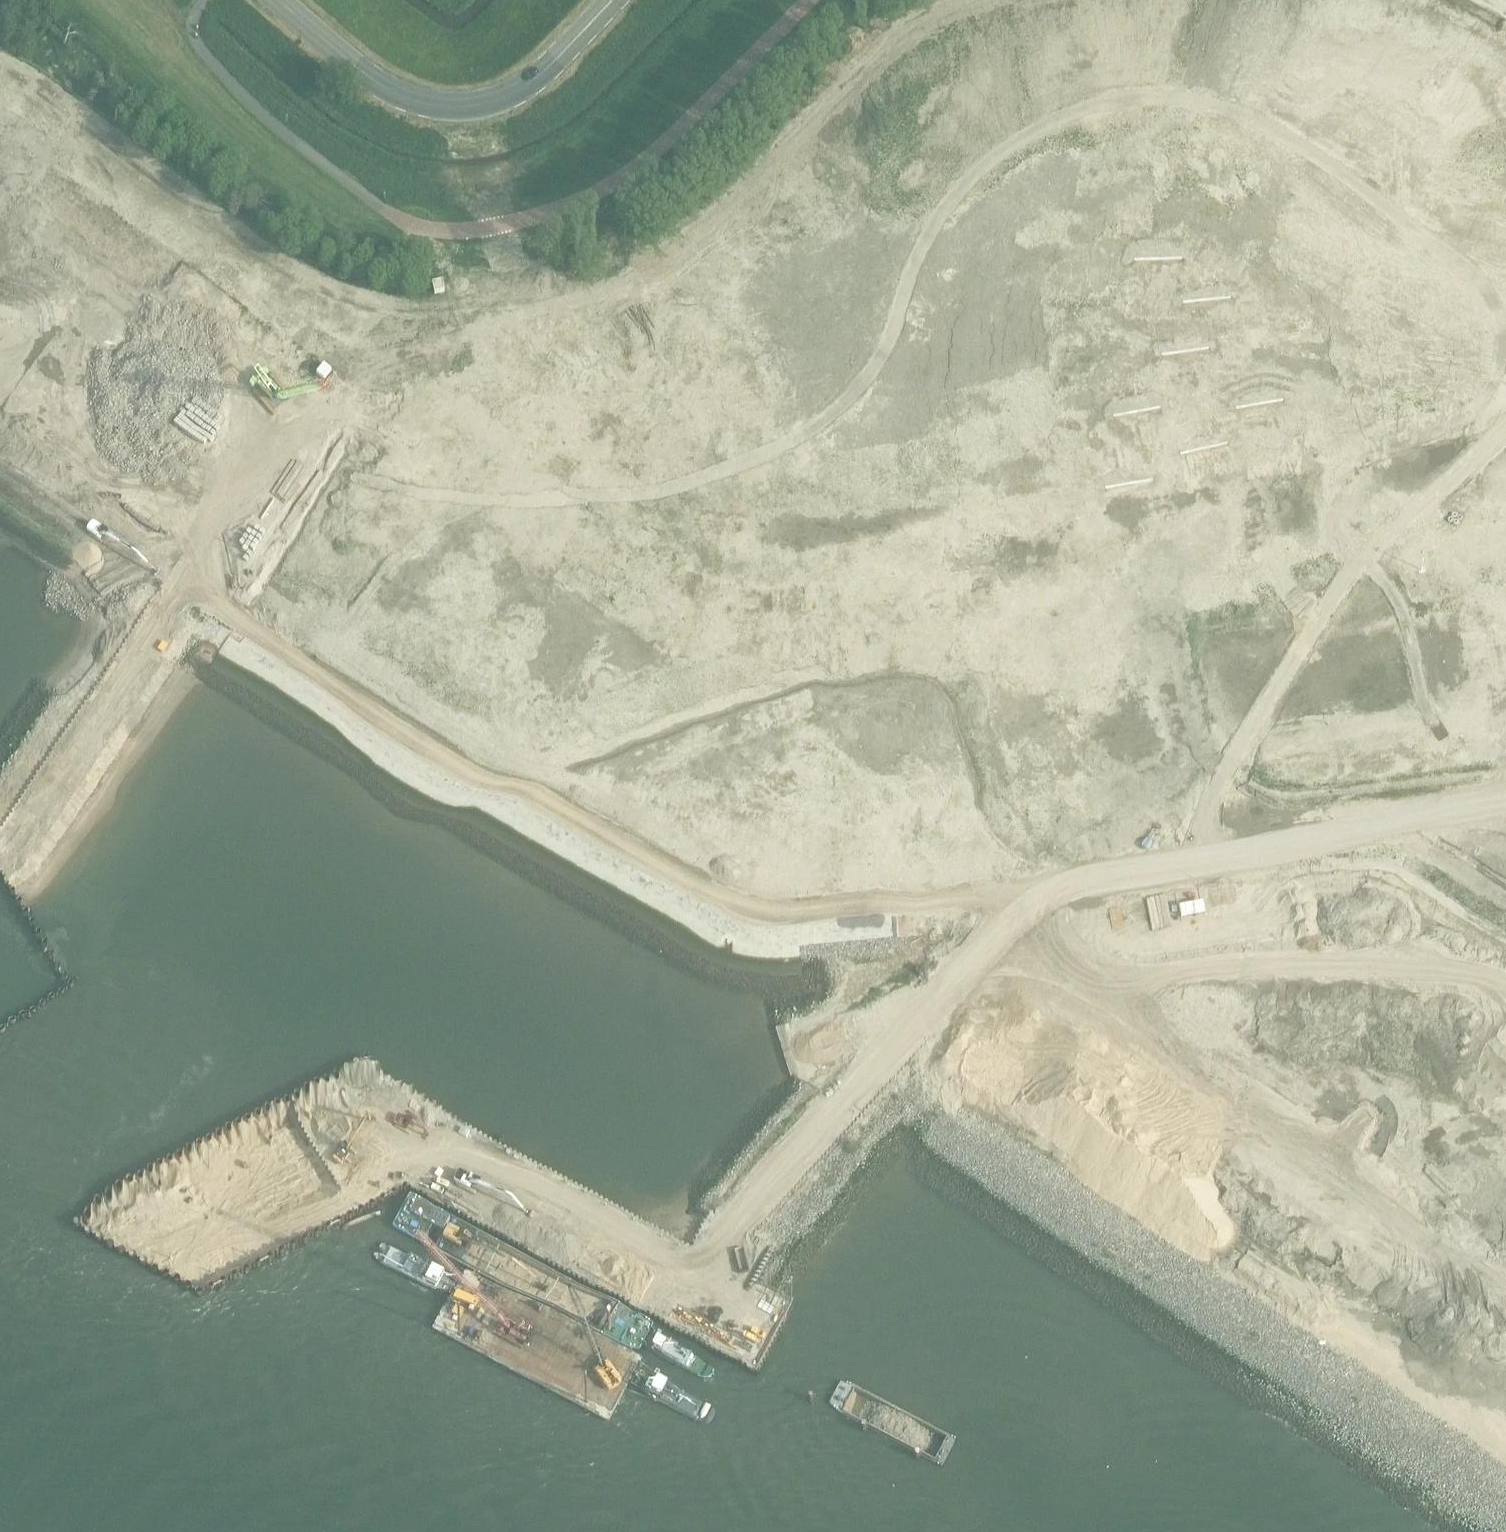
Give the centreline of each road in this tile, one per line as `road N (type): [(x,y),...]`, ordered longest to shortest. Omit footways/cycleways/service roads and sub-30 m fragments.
road 1 (motorway): [(1505,577),(1081,658),(796,741),(571,824),(349,927),(0,1118)]
road 2 (motorway): [(0,1182),(179,1076),(430,955),(683,847),(1105,717),(1505,651)]
road 3 (tertiary): [(612,0),(519,89),(463,109),(401,94),(347,63),(277,0)]

